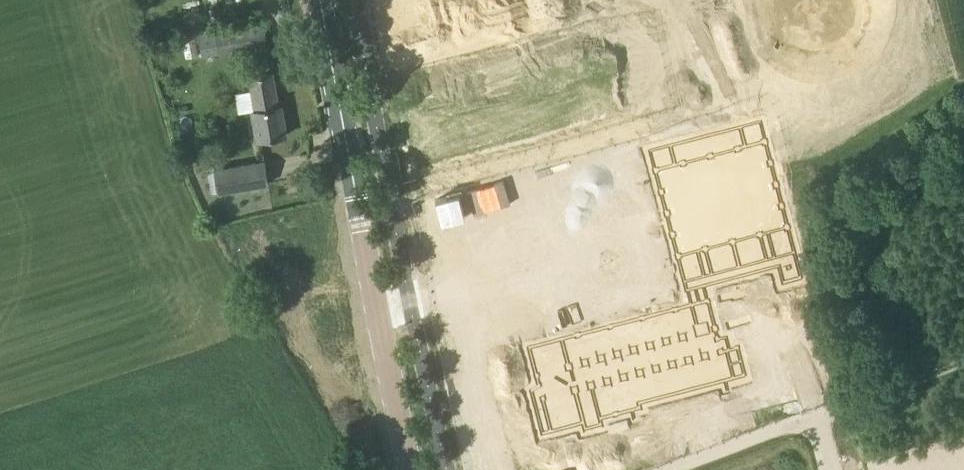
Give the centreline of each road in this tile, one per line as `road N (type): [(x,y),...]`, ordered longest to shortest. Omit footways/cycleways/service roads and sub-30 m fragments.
road 1 (secondary): [(410,469),(321,0)]
road 2 (unclassified): [(666,469),(815,413)]
road 3 (track): [(815,413),(963,363)]

